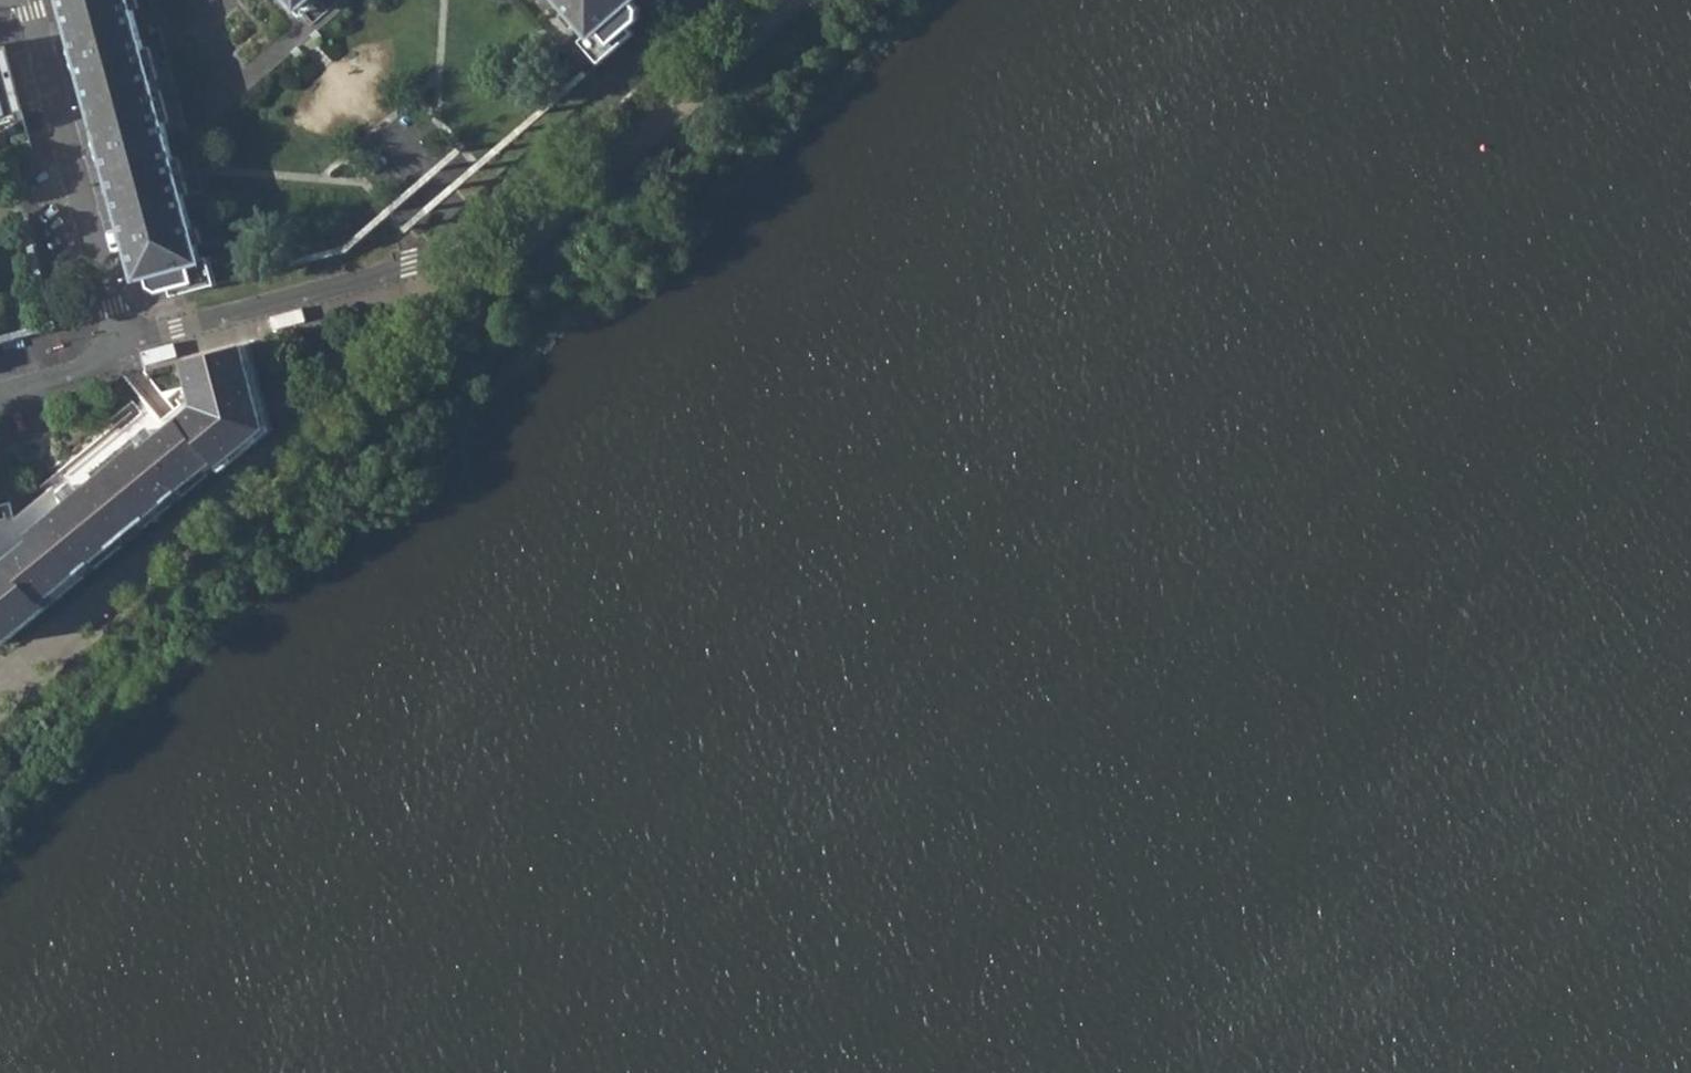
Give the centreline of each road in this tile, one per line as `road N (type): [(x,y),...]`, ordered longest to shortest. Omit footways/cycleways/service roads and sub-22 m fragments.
road 1 (residential): [(685,0),(693,17),(686,34),(468,224),(408,265),(120,346)]
road 2 (residential): [(120,346),(20,0)]
road 3 (residential): [(120,346),(88,372),(0,395)]

